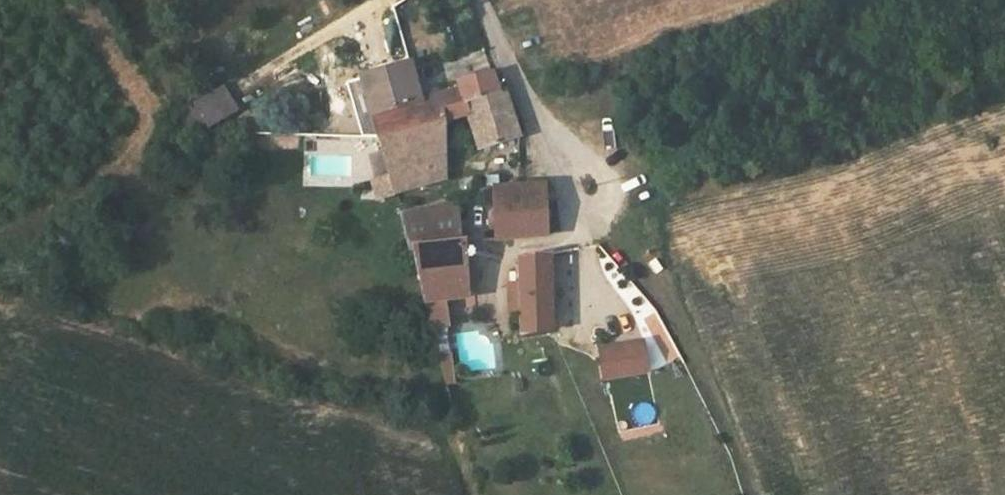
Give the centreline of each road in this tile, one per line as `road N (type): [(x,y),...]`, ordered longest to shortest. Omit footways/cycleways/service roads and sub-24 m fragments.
road 1 (residential): [(486,0),(581,243)]
road 2 (track): [(384,0),(253,78)]

